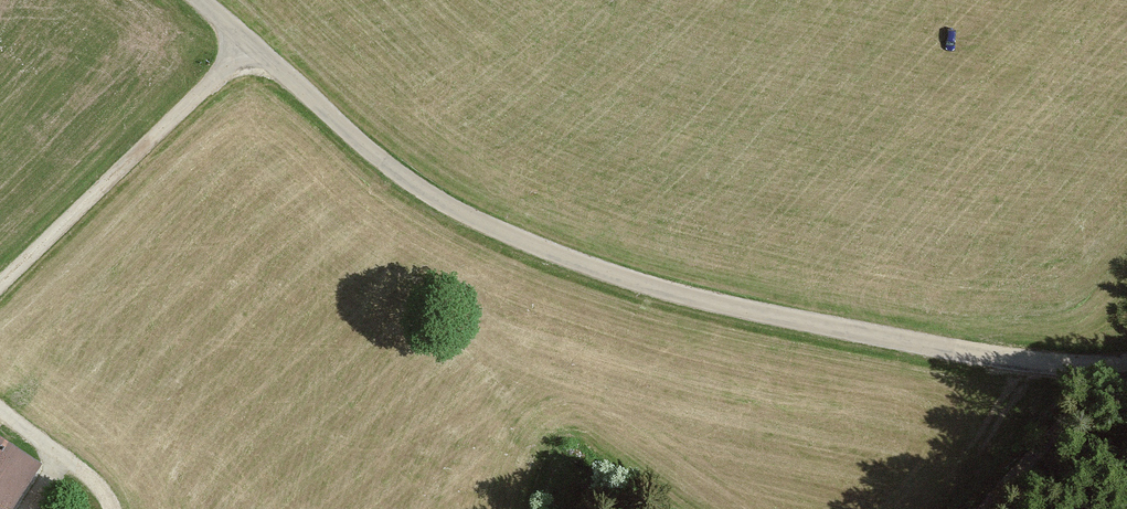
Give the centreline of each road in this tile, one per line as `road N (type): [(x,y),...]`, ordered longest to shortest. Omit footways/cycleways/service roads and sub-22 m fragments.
road 1 (unclassified): [(1126,366),(1033,362),(725,305),(516,238),(417,187),(199,0)]
road 2 (track): [(251,44),(0,297)]
road 3 (track): [(1033,362),(952,508)]
road 4 (track): [(0,410),(118,508)]

